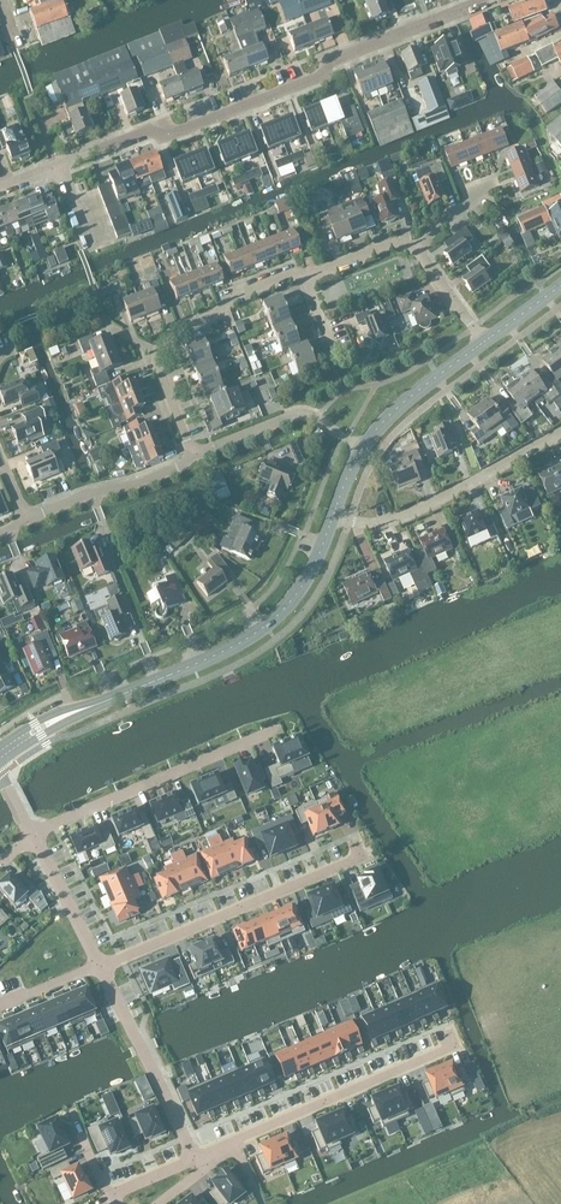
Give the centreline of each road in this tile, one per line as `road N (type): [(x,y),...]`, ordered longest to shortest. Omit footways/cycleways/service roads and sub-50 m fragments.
road 1 (residential): [(0,188),(141,131),(173,134),(320,77),(333,60),(486,0)]
road 2 (residential): [(456,1044),(197,1157),(100,966)]
road 3 (tertiary): [(0,754),(50,722),(256,633),(304,584),(333,515)]
road 4 (residential): [(100,966),(366,854)]
road 5 (residential): [(305,278),(293,274),(233,297),(161,342),(157,366),(193,454)]
road 6 (residential): [(32,835),(279,728)]
road 7 (residential): [(333,515),(369,522),(406,516),(560,431)]
road 8 (residential): [(193,454),(304,414),(363,448)]
road 9 (residential): [(26,521),(175,469),(193,454)]
road 10 (tertiary): [(363,448),(406,401),(483,342)]
road 11 (residential): [(100,966),(32,835)]

